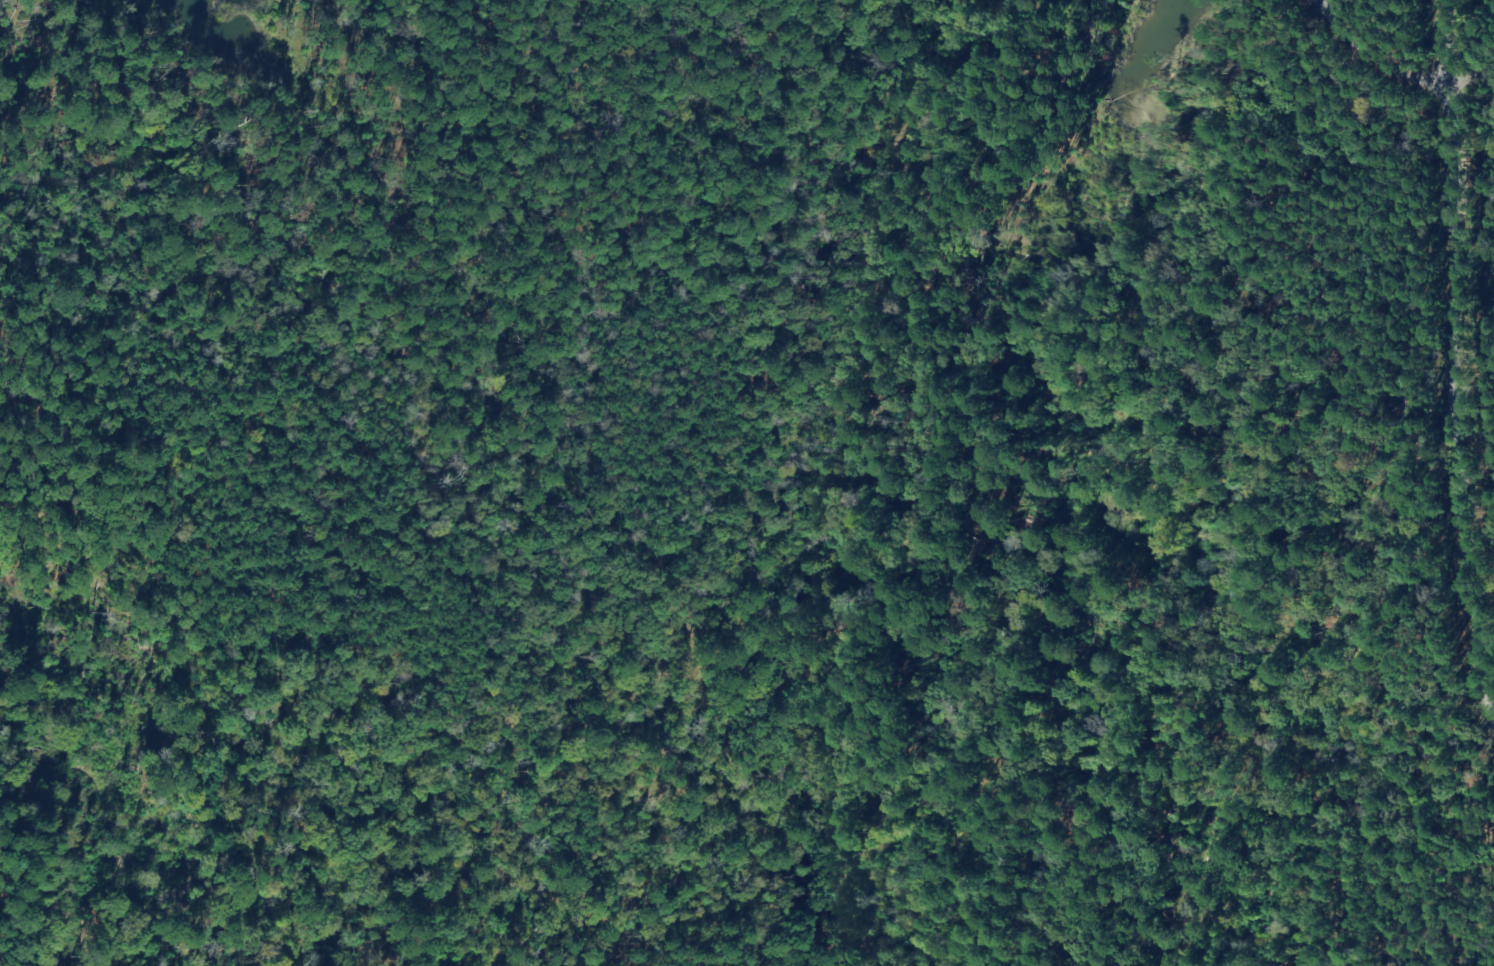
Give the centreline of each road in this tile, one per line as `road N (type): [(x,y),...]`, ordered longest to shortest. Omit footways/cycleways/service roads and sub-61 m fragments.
road 1 (residential): [(1493,728),(1457,530),(1440,0)]
road 2 (residential): [(1438,102),(1333,49),(1302,0)]

